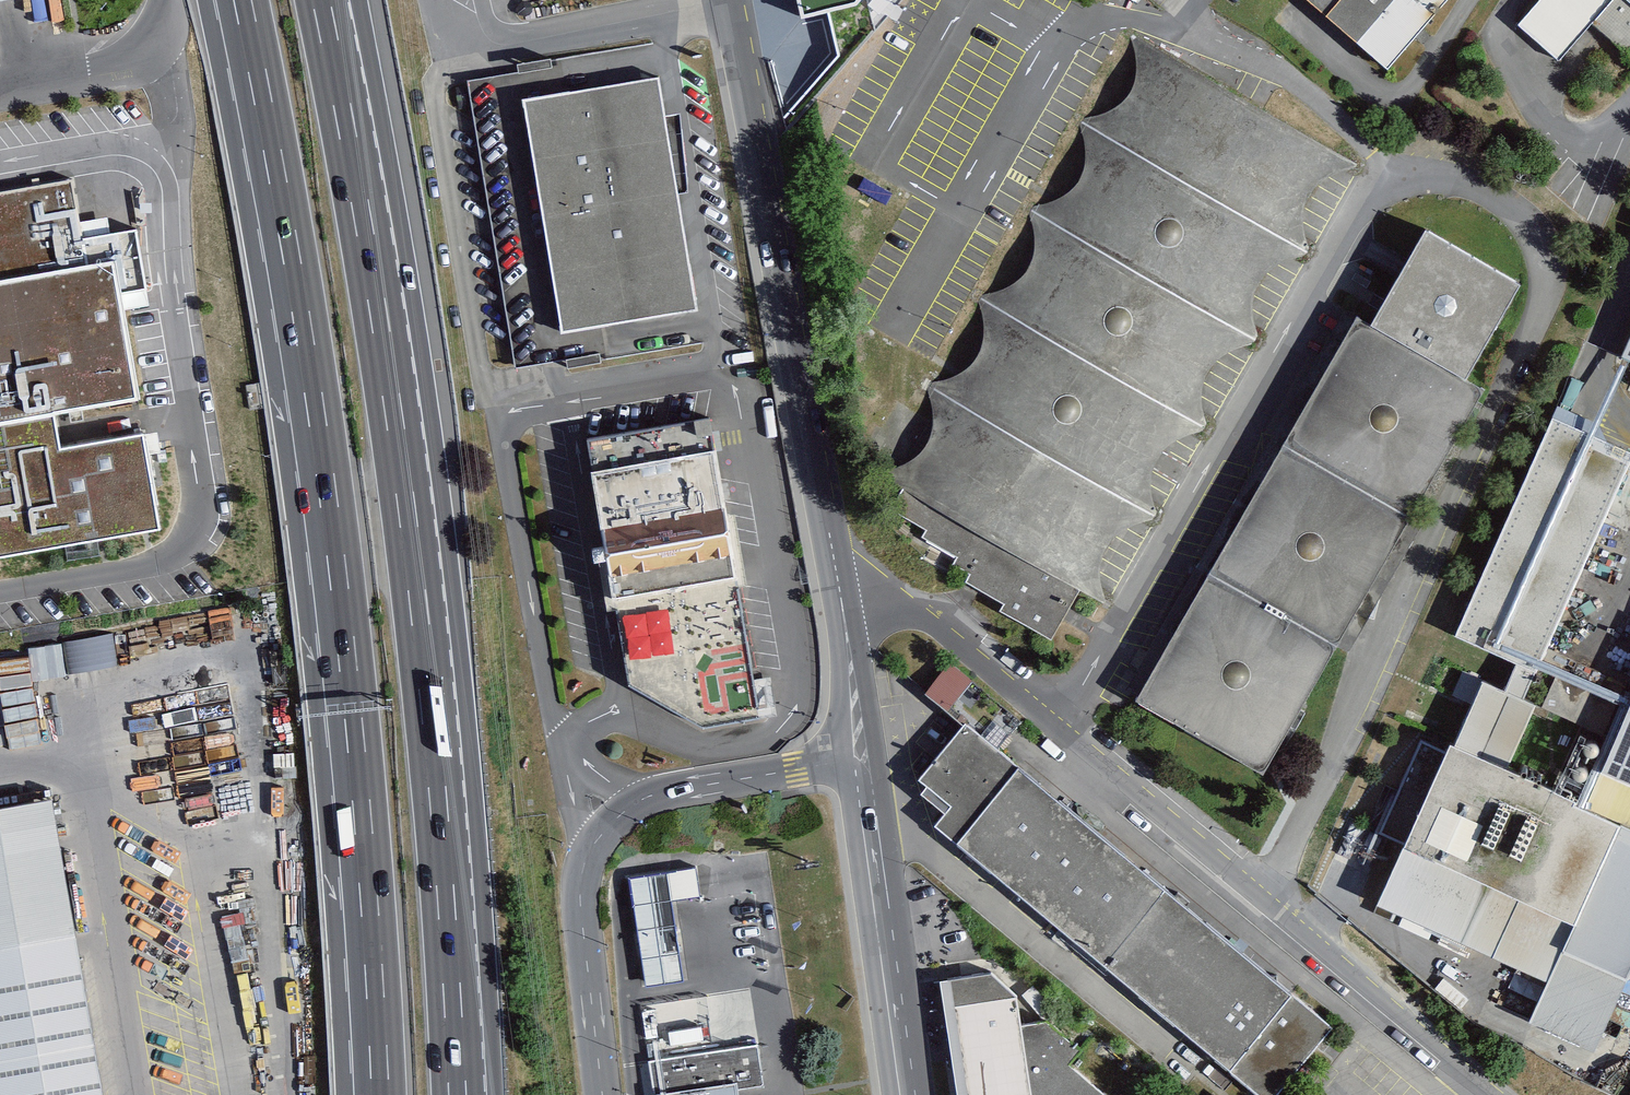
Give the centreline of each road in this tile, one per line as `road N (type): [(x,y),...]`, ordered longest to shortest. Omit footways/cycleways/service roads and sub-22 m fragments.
road 1 (motorway): [(243,2),(328,493),(363,823),(380,1094)]
road 2 (motorway): [(459,1094),(424,647),(380,320),(323,10)]
road 3 (residential): [(844,605),(905,604),(1500,1094)]
road 4 (unclassified): [(844,605),(730,0)]
road 5 (unclassified): [(910,1094),(871,758),(844,605)]

